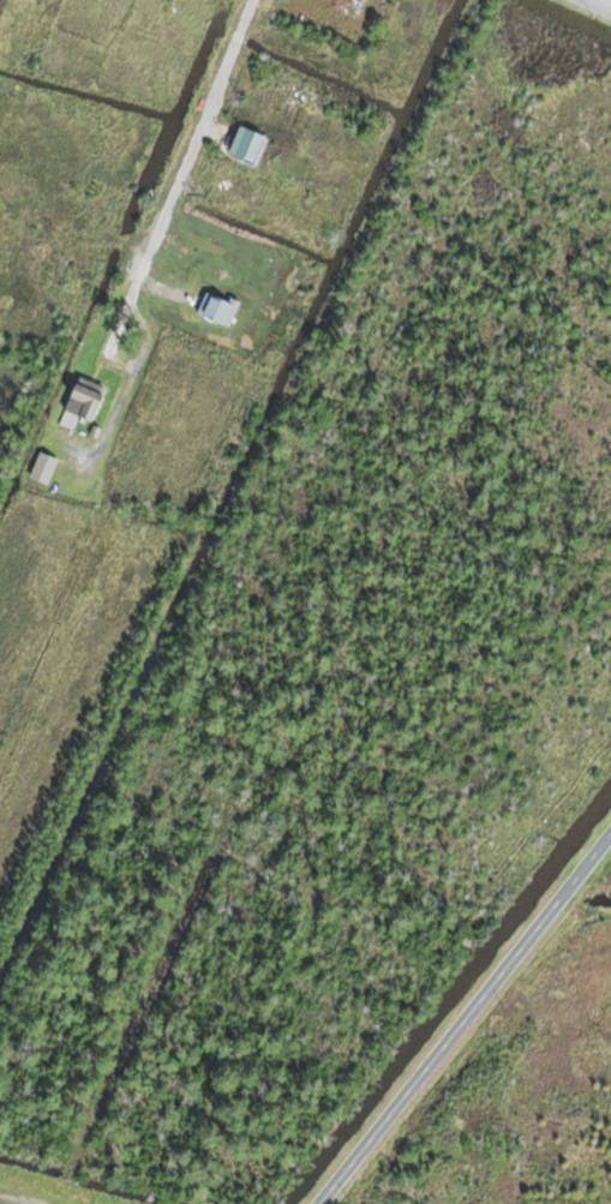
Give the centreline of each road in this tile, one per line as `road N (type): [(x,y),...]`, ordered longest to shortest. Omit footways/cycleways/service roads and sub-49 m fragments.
road 1 (residential): [(610,829),(315,1203)]
road 2 (residential): [(142,282),(250,0)]

